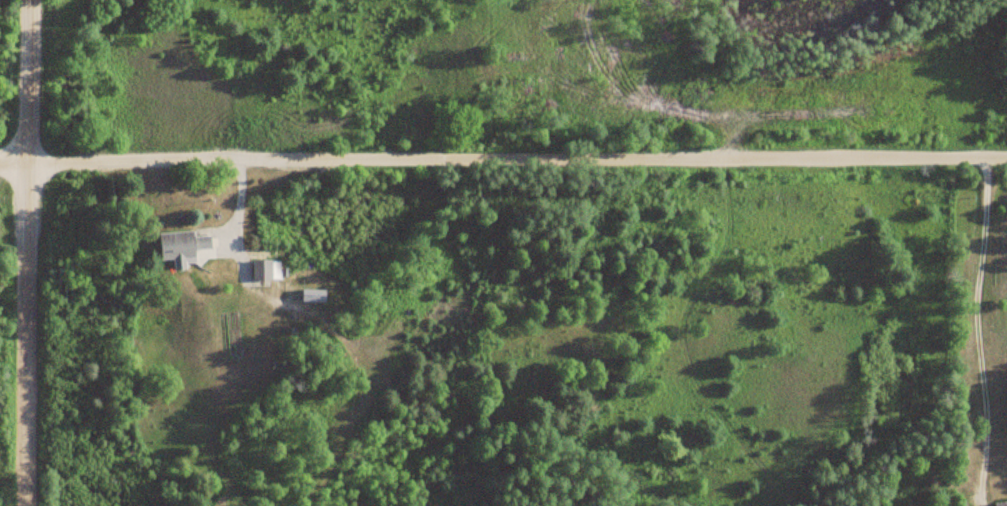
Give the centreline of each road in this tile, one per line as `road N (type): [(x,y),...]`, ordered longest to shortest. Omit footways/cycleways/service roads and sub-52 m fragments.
road 1 (residential): [(1006,158),(0,163)]
road 2 (residential): [(23,163),(27,505)]
road 3 (residential): [(25,0),(23,163)]

